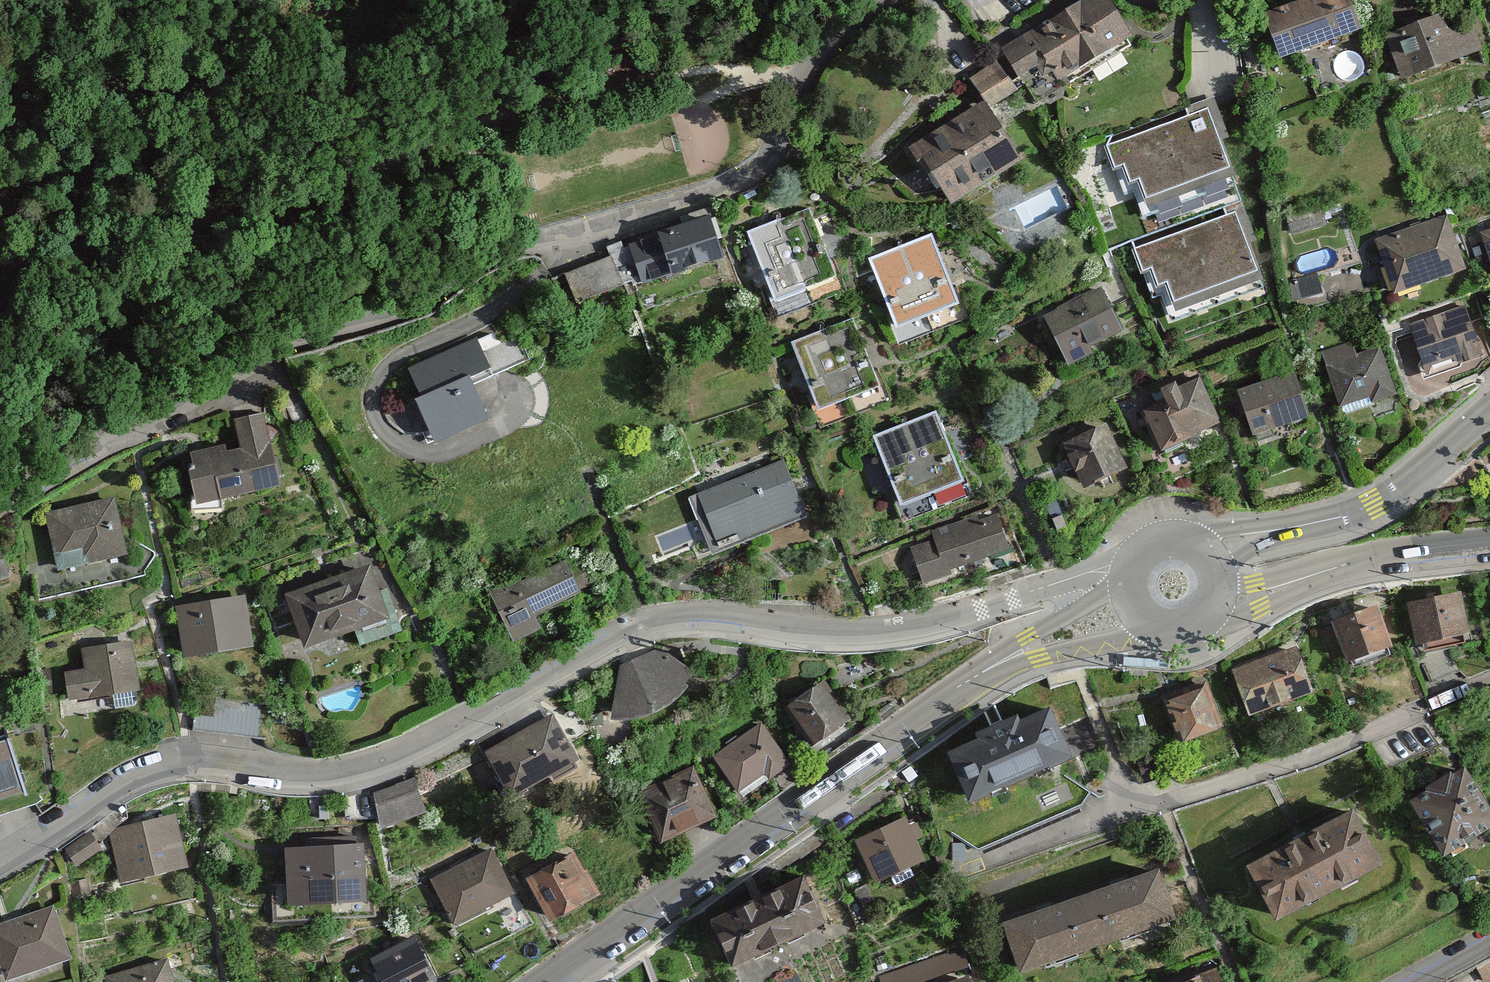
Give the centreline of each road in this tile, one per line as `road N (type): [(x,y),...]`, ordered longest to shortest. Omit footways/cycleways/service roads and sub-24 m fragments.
road 1 (residential): [(0,857),(149,768),(193,759),(296,772),(348,767),(663,616),(705,612),(873,631),(943,620),(1130,566)]
road 2 (residential): [(0,513),(279,362),(430,312),(523,250),(590,237),(767,173),(841,40),(908,0)]
road 3 (track): [(841,40),(783,59),(649,74),(215,189),(0,262)]
road 4 (residential): [(967,862),(1125,808),(1314,759),(1489,682)]
road 5 (secondary): [(549,981),(989,668)]
road 6 (secondary): [(1204,556),(1376,503),(1489,410)]
road 7 (tertiary): [(1215,597),(1258,597),(1367,561),(1489,546)]
road 8 (secondary): [(989,668),(1162,631)]
road 9 (secondary): [(1126,580),(989,668)]

